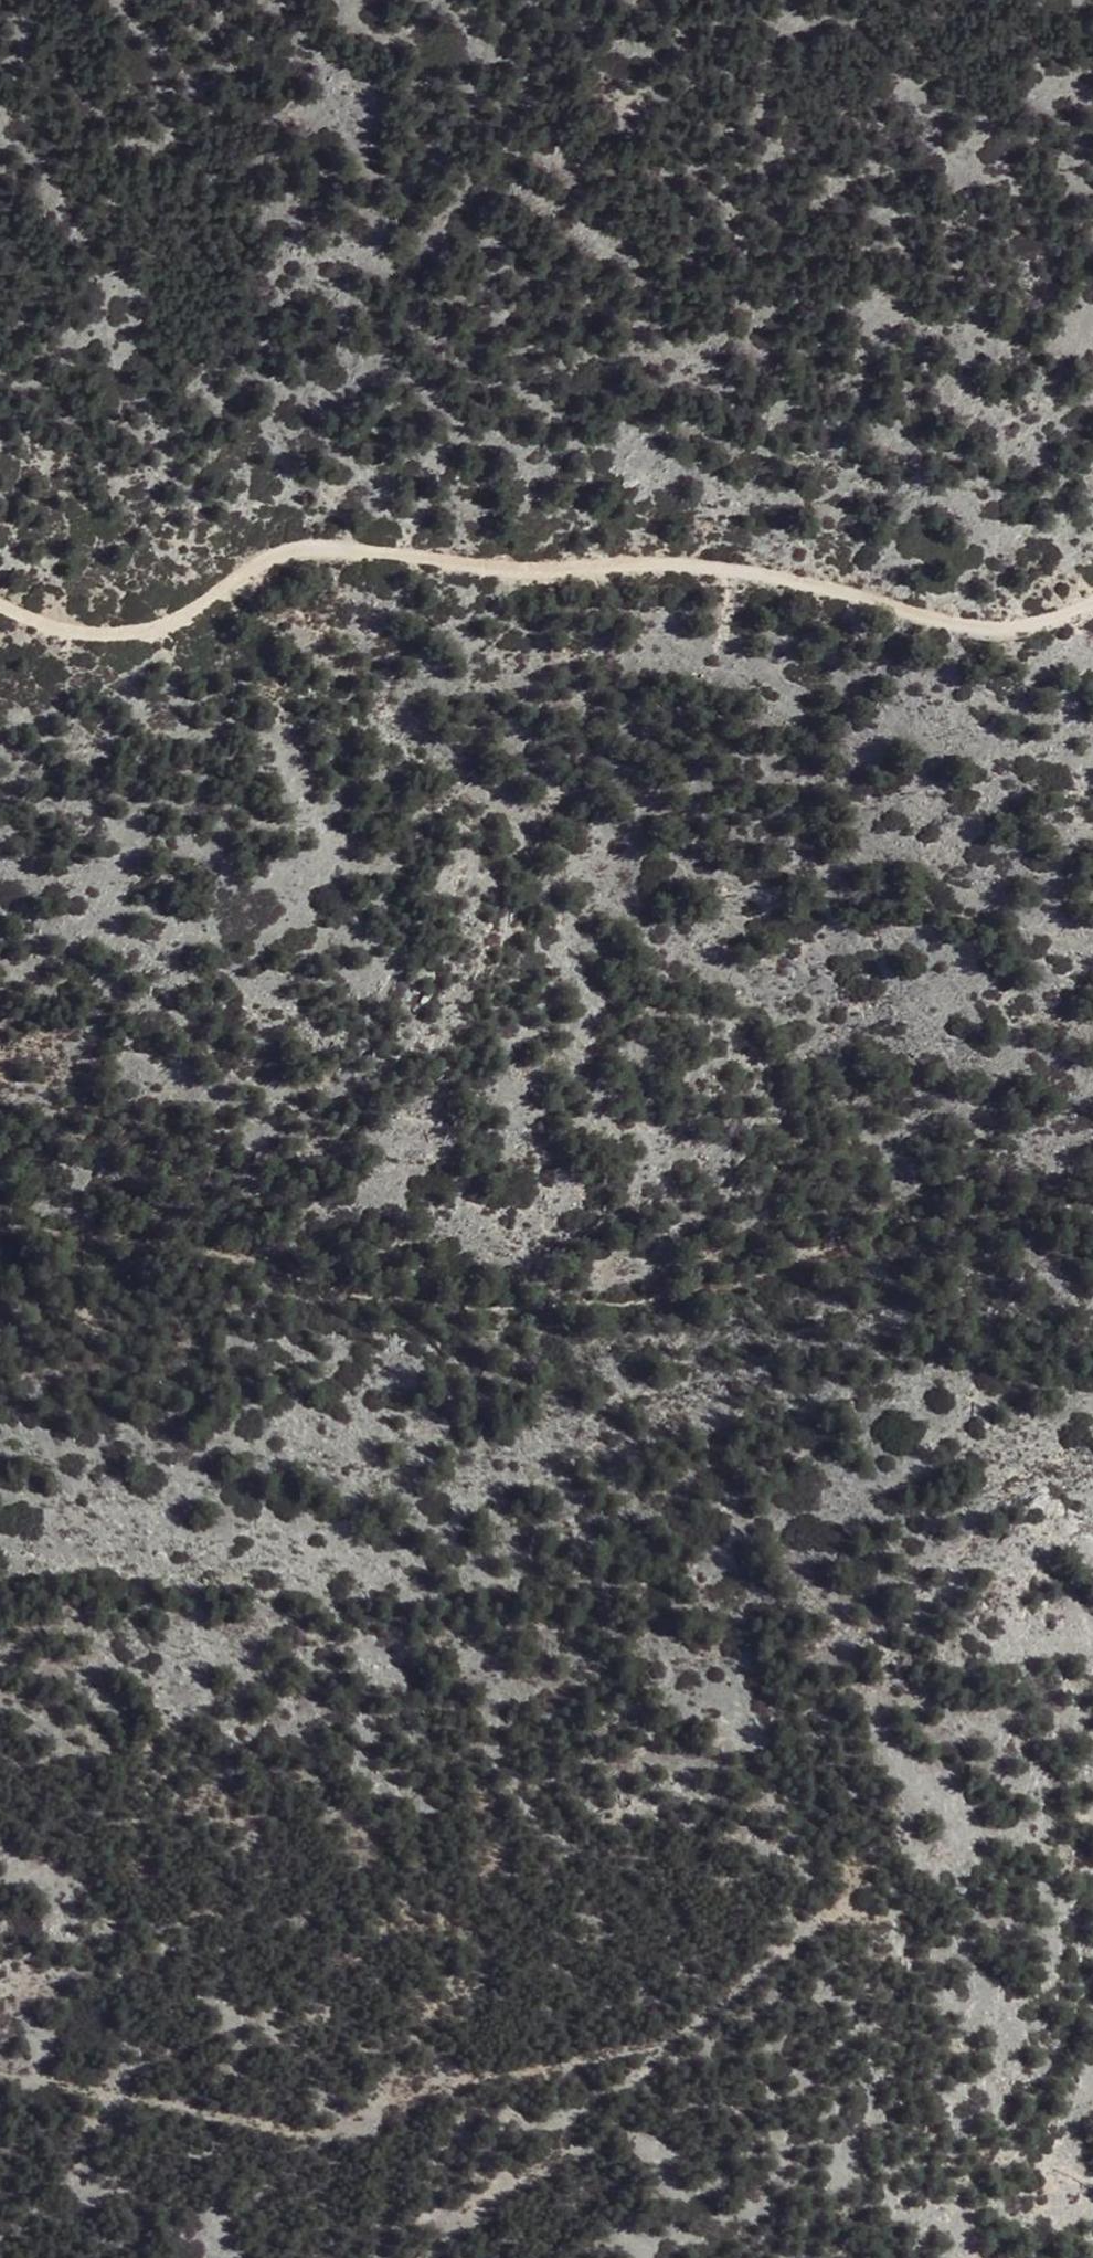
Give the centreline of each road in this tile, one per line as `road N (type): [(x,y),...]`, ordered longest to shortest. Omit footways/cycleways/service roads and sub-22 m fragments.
road 1 (track): [(0,604),(42,625),(134,635),(170,624),(262,563),(324,544),(524,571),(751,572),(1004,633),(1092,602)]
road 2 (track): [(0,2070),(318,2135),(388,2100),(673,2039),(823,1923)]

